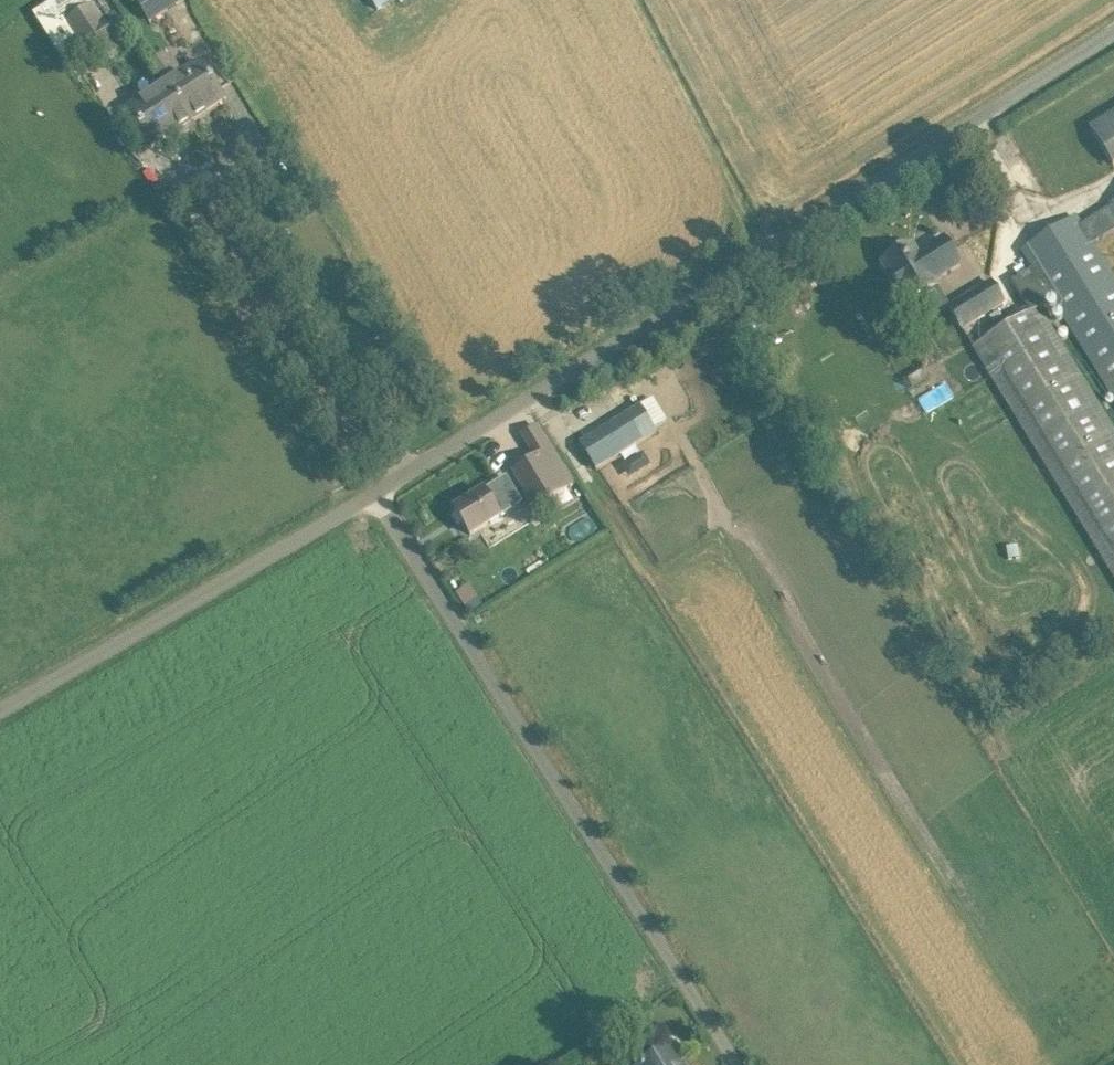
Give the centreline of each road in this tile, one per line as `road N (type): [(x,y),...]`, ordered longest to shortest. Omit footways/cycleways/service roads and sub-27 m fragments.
road 1 (unclassified): [(375,499),(1113,31)]
road 2 (unclassified): [(731,1064),(375,499)]
road 3 (unclassified): [(0,718),(375,499)]

